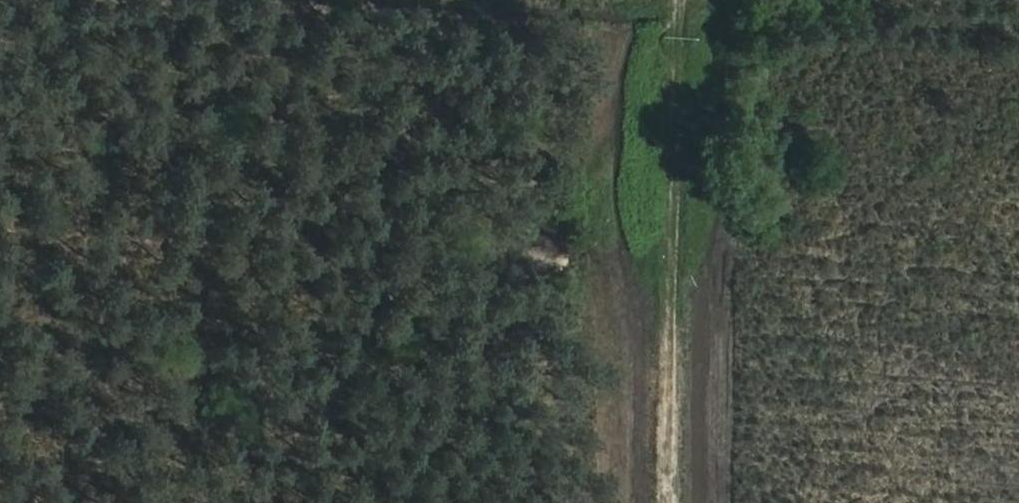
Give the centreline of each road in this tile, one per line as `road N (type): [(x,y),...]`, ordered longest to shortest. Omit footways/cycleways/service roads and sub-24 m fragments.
road 1 (track): [(665,502),(674,0)]

